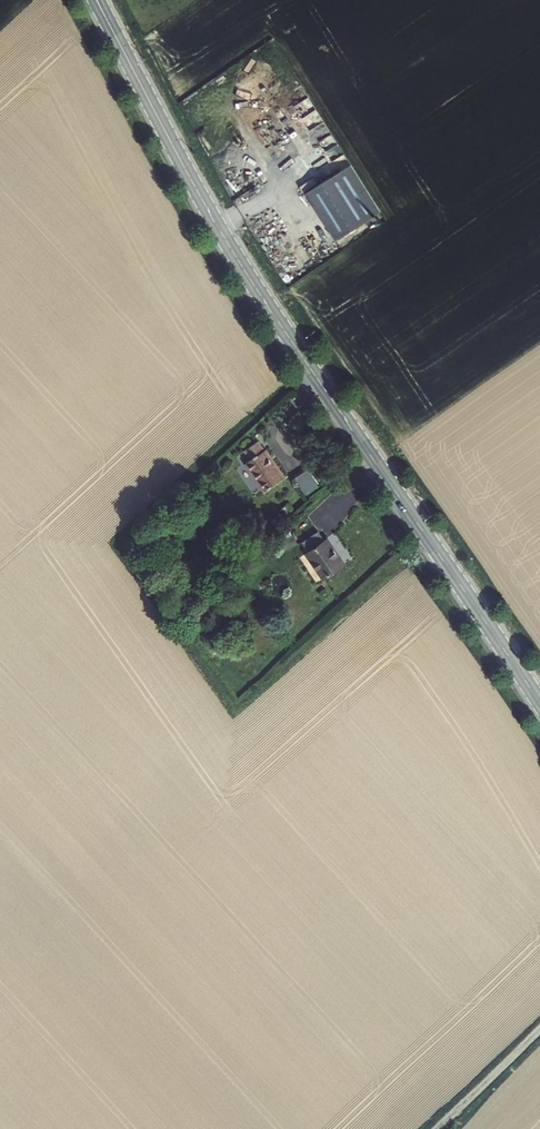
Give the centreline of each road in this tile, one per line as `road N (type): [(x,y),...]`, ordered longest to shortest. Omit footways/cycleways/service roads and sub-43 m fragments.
road 1 (secondary): [(539,702),(232,251),(97,0)]
road 2 (track): [(441,1128),(539,1031)]

